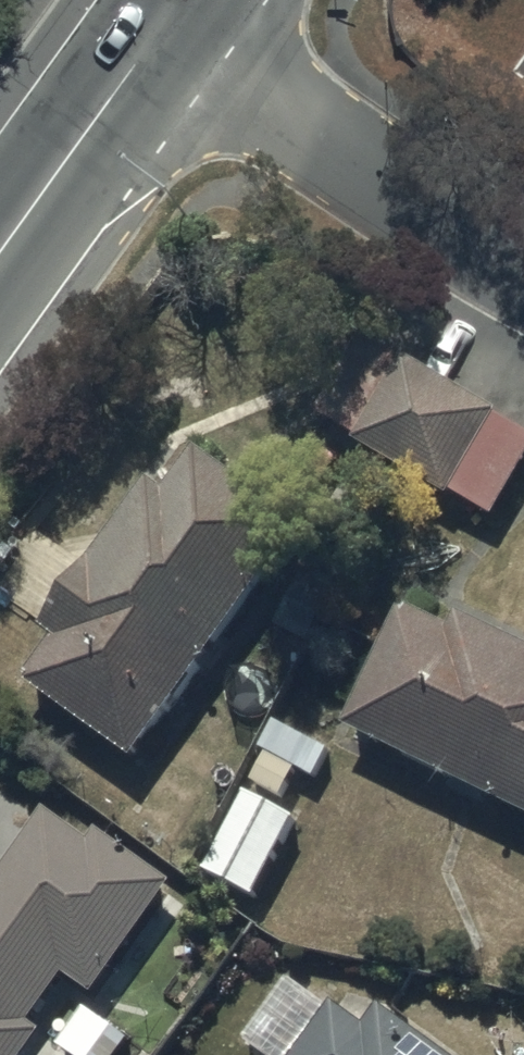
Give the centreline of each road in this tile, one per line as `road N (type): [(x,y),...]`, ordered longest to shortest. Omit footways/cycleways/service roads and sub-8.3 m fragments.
road 1 (residential): [(157,28),(523,264)]
road 2 (secondary): [(0,252),(157,28)]

